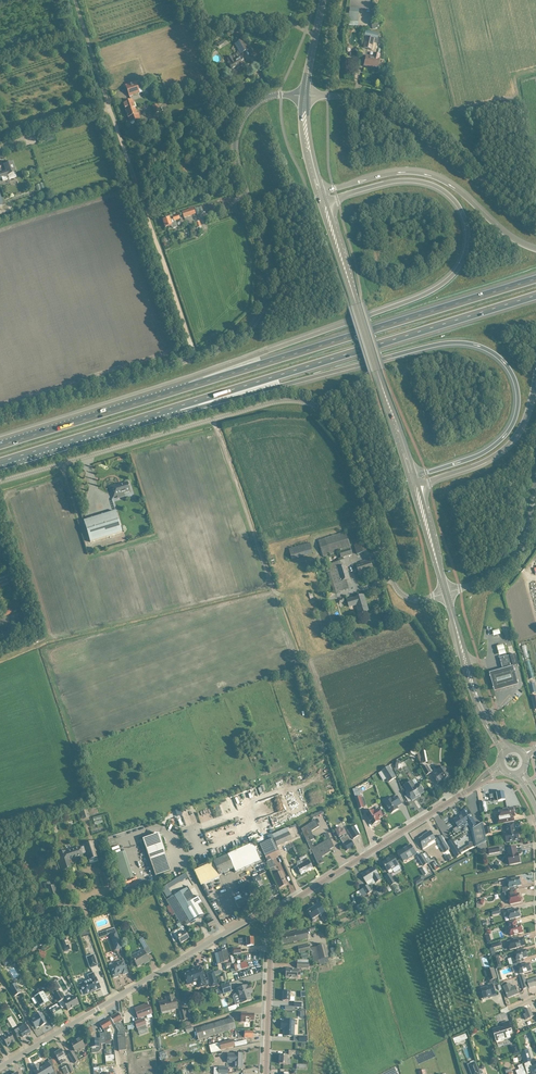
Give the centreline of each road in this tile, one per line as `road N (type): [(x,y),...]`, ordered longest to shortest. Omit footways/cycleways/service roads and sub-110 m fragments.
road 1 (unclassified): [(445,593),(414,600),(392,584),(348,440),(312,403),(281,401),(0,484)]
road 2 (unclassified): [(0,418),(218,349),(248,330),(267,279),(234,169),(238,126),(268,97),(304,96)]
road 3 (motorway): [(179,406),(434,346),(468,344),(495,353),(515,379),(513,423),(494,446),(412,477)]
road 4 (motorway): [(322,201),(391,182),(433,185),(460,208),(463,258),(438,288),(189,387)]
road 5 (track): [(194,357),(75,0)]
road 6 (motorway): [(179,406),(535,295)]
road 7 (motorway): [(535,279),(189,387)]
road 8 (unclassified): [(0,1067),(249,920),(270,920)]
road 9 (tertiary): [(322,201),(412,477)]
road 10 (unclassified): [(535,224),(399,109),(304,96)]
road 11 (tertiary): [(270,920),(480,782)]
road 12 (motorway): [(535,249),(424,174),(382,175),(320,193)]
road 13 (motorway): [(189,387),(0,445)]
road 14 (motorway): [(0,461),(179,406)]
road 15 (motorway): [(414,485),(499,453),(519,430),(535,380)]
road 16 (unclassified): [(535,484),(514,561),(445,593)]
road 17 (tertiary): [(266,1073),(270,920)]
road 18 (tertiary): [(445,593),(486,717)]

